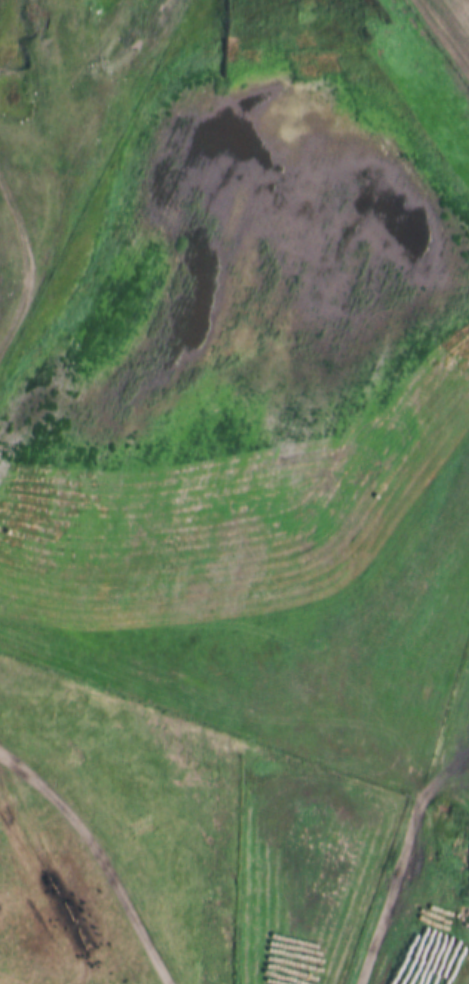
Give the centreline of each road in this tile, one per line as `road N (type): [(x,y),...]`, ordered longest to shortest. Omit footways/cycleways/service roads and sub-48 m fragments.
road 1 (track): [(169,983),(80,827),(0,751)]
road 2 (track): [(0,172),(30,254),(29,284),(0,346)]

